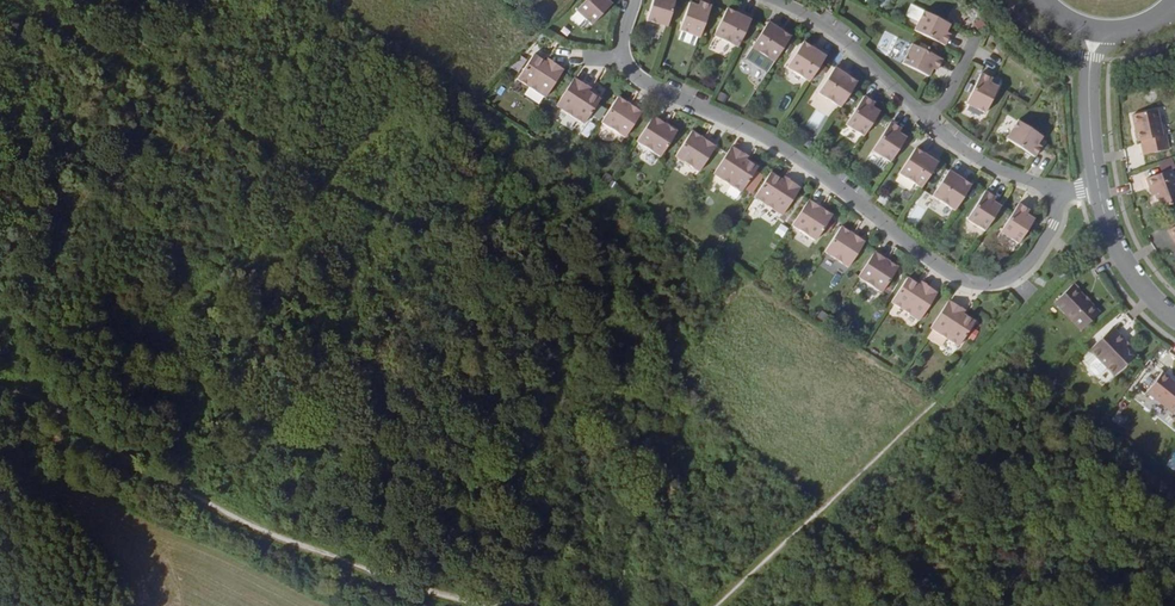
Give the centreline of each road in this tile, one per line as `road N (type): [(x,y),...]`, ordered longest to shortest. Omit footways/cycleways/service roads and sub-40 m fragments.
road 1 (track): [(507,605),(239,522),(98,445),(45,400),(0,378)]
road 2 (residential): [(1057,192),(1060,211),(1022,269),(986,285),(966,281),(796,155),(660,89),(626,57)]
road 3 (track): [(942,393),(719,605)]
road 4 (residential): [(925,118),(842,34),(773,0)]
road 5 (residential): [(1099,186),(1086,110),(1092,57),(1115,32)]
road 6 (residential): [(1057,192),(979,161),(925,118)]
road 7 (residential): [(1174,316),(1129,261),(1099,186)]

